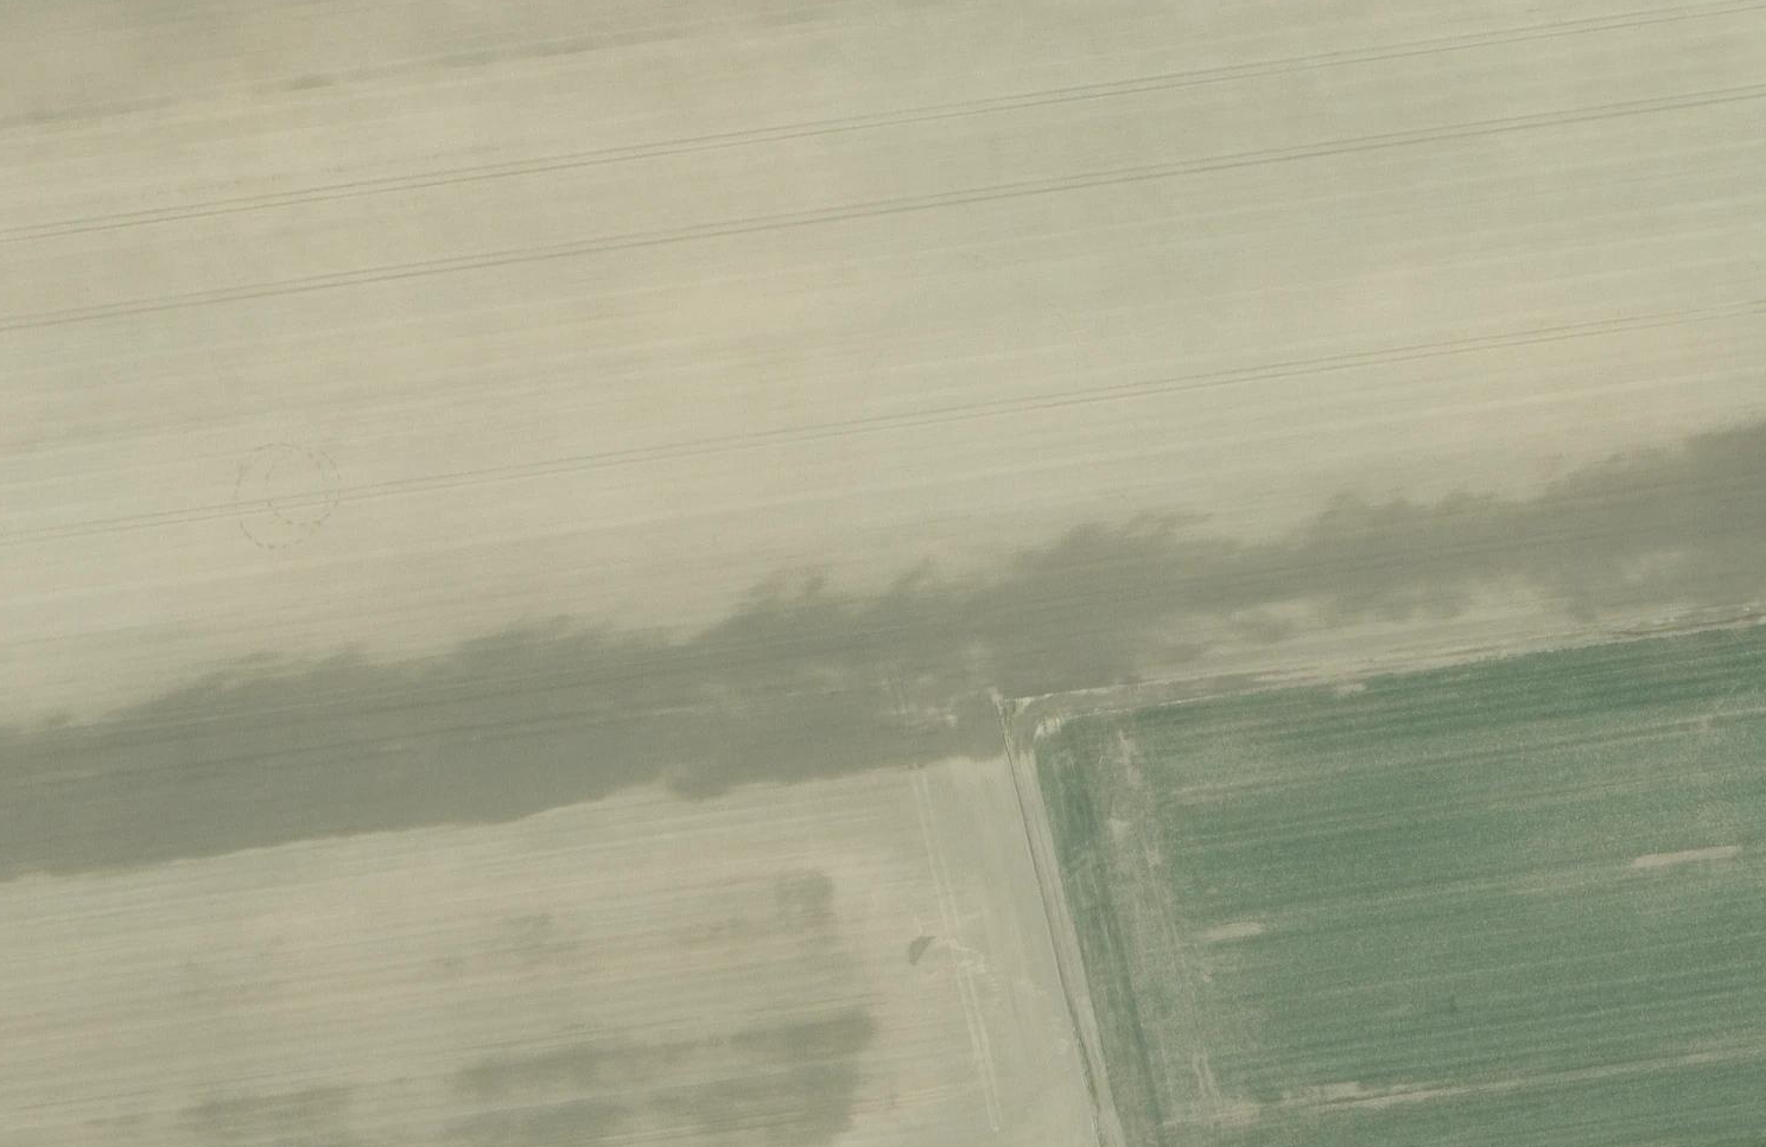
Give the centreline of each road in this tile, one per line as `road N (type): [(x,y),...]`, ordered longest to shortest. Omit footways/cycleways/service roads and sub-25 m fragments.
road 1 (track): [(1104,1146),(1017,750),(1025,716),(1045,701),(1079,691),(1765,621)]

